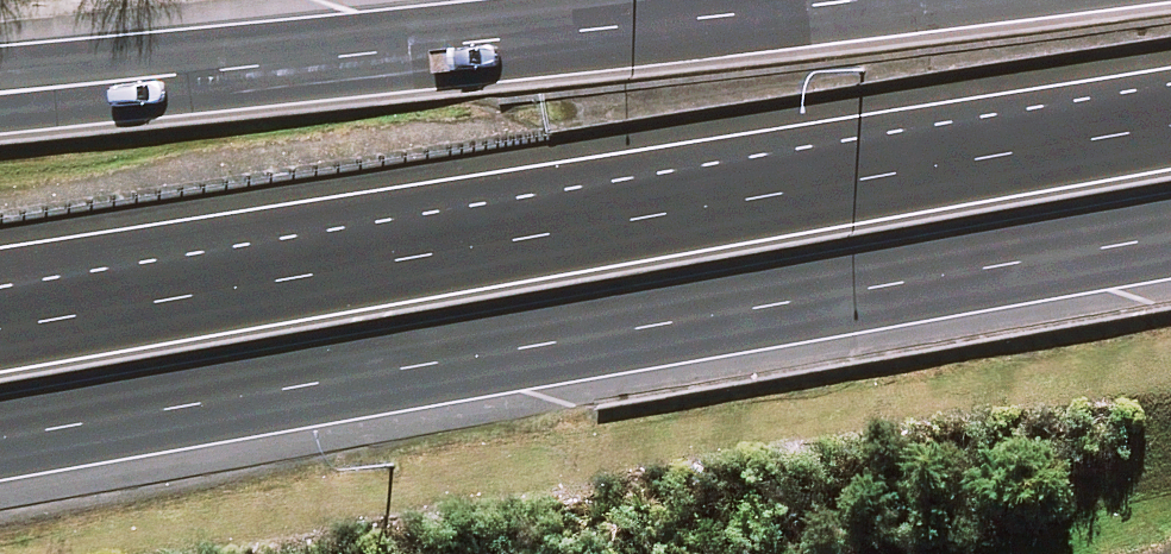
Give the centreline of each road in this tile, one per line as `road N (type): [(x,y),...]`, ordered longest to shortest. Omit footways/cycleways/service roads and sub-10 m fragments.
road 1 (trunk): [(1170,236),(0,440)]
road 2 (trunk): [(0,331),(1170,128)]
road 3 (trunk): [(0,115),(335,77),(475,47)]
road 4 (trunk): [(0,69),(322,46),(475,47)]
road 5 (trunk): [(475,47),(862,0)]

